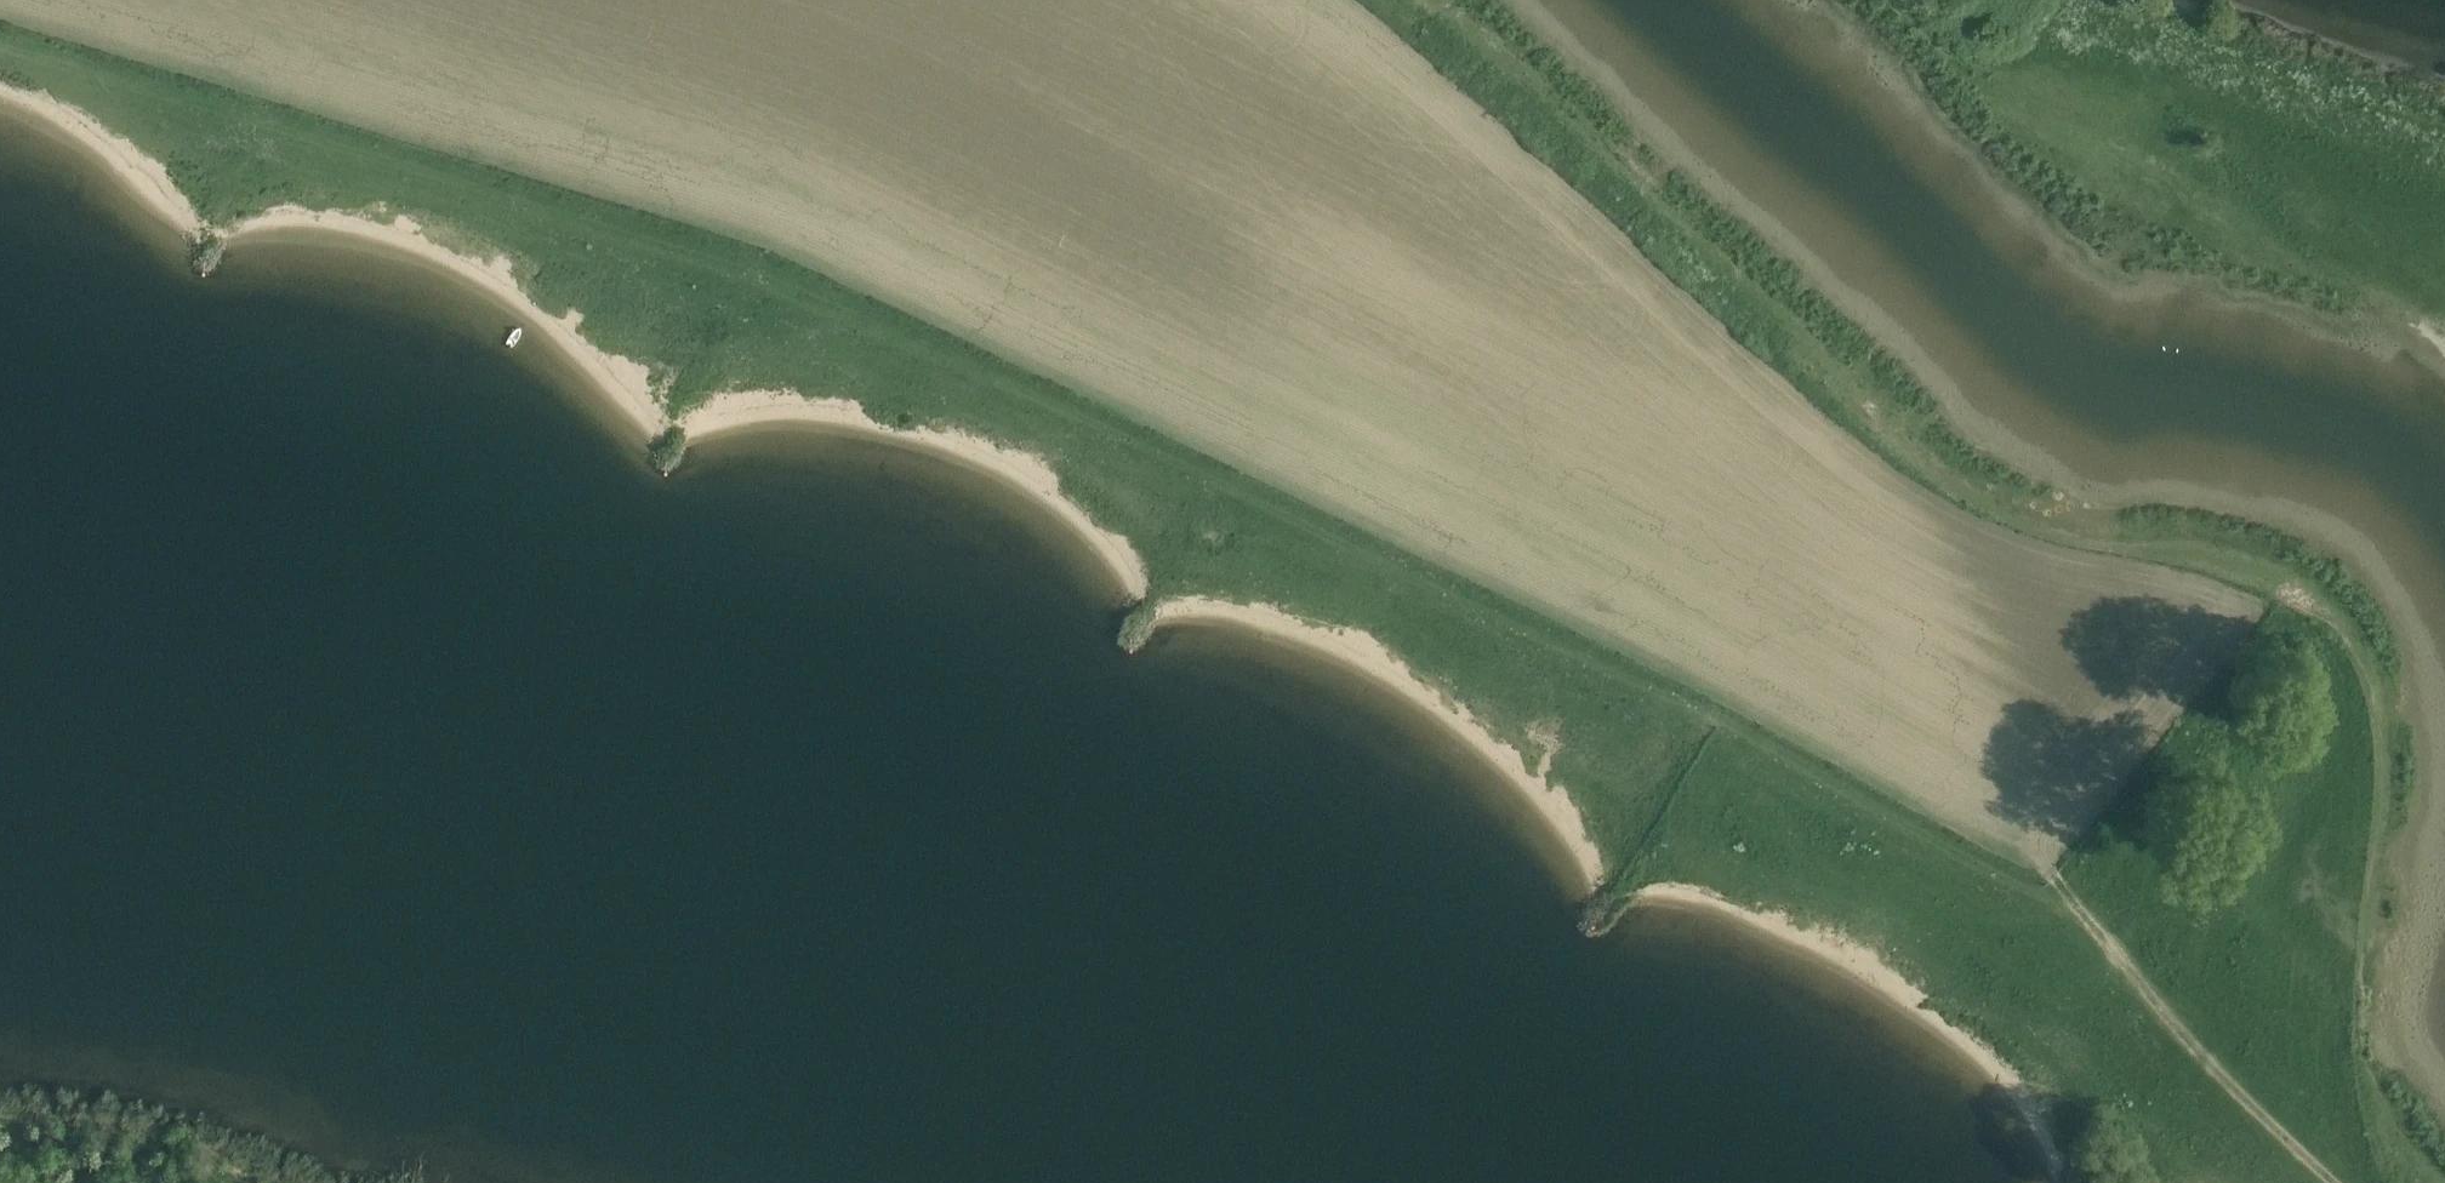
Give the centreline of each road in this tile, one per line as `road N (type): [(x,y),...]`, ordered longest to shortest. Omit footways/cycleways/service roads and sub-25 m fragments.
road 1 (track): [(2350,1182),(2213,1070),(2048,864)]

